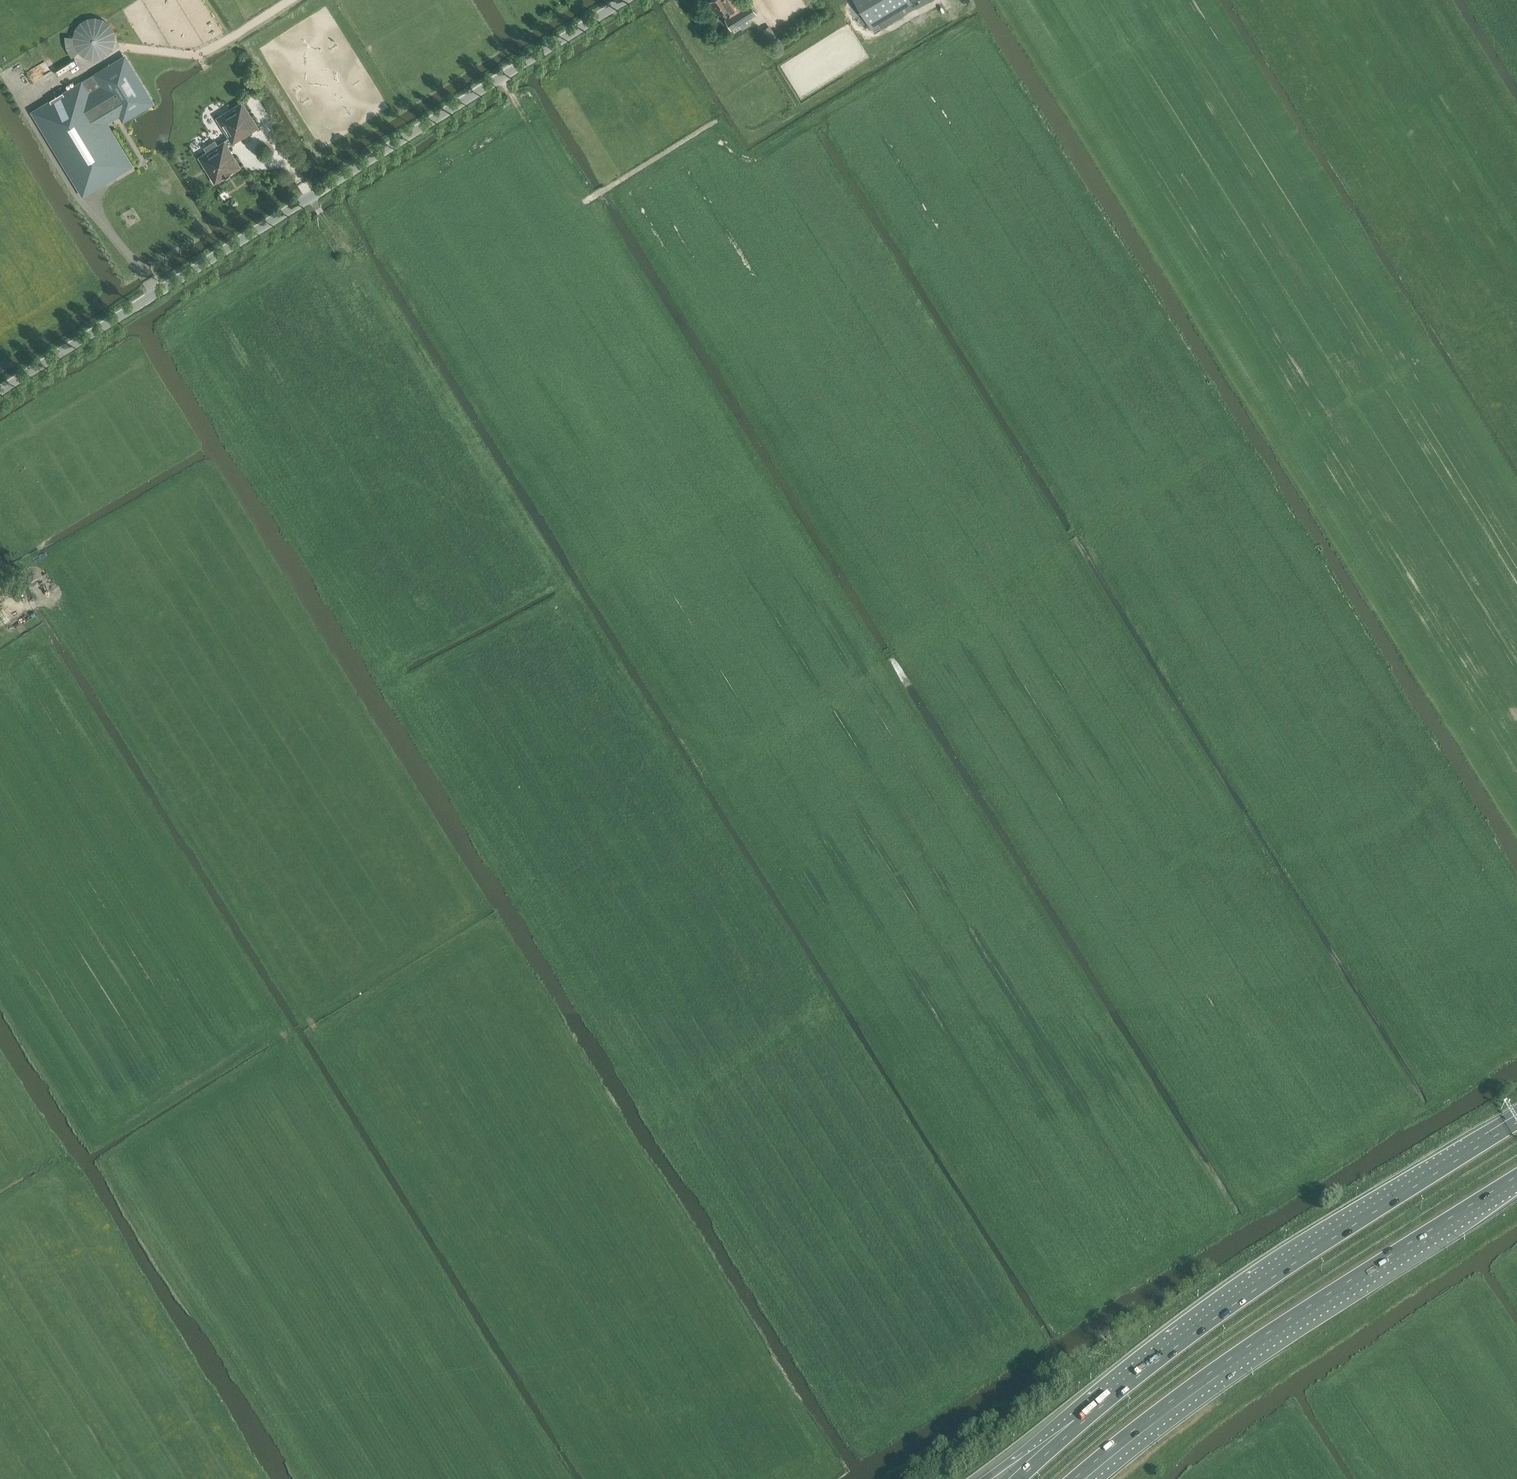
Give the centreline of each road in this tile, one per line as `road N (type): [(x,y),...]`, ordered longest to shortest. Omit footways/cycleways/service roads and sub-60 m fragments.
road 1 (unclassified): [(0,390),(626,0)]
road 2 (motorway): [(1516,1121),(1182,1341),(1032,1462)]
road 3 (motorway): [(1079,1478),(1189,1391),(1516,1180)]
road 4 (track): [(502,78),(583,203),(716,120)]

